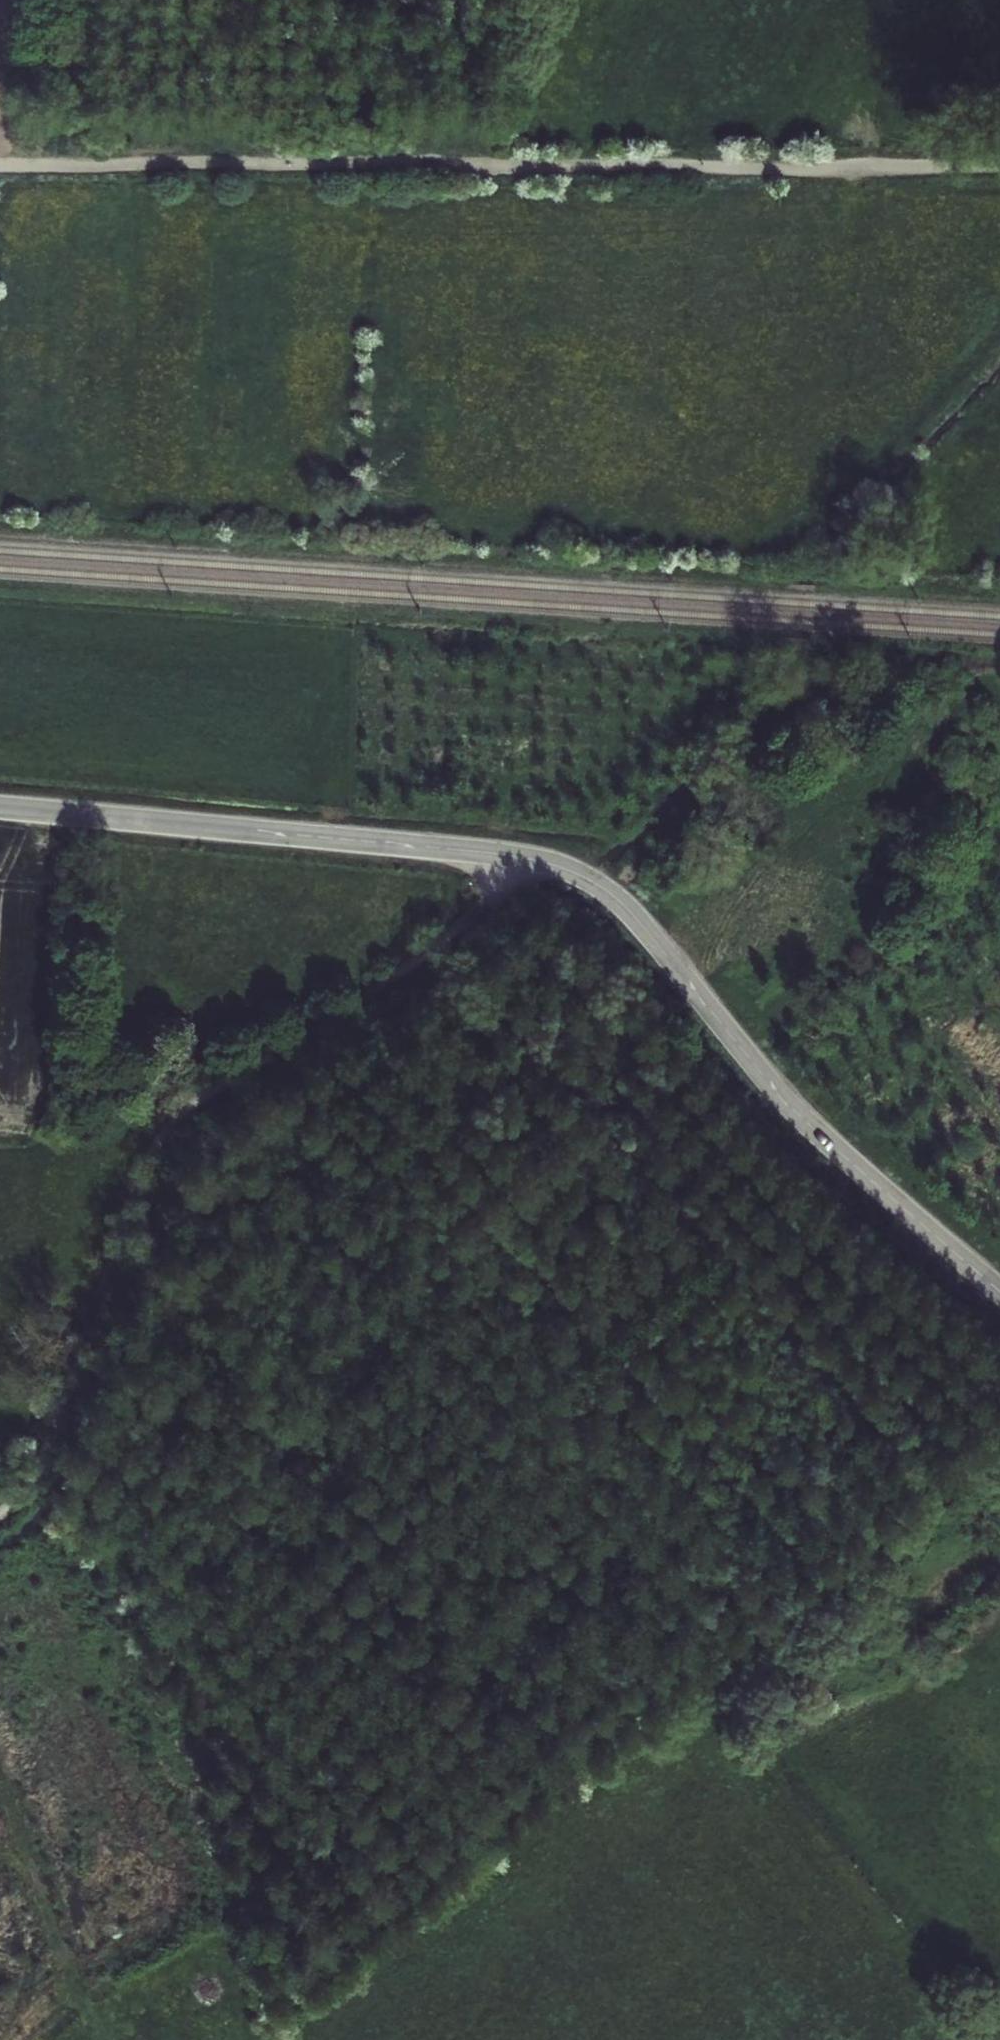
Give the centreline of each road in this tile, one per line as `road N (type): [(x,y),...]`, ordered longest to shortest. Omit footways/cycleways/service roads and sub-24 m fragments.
road 1 (tertiary): [(0,809),(498,855),(568,869),(632,916),(794,1111),(999,1293)]
road 2 (track): [(0,167),(999,167)]

